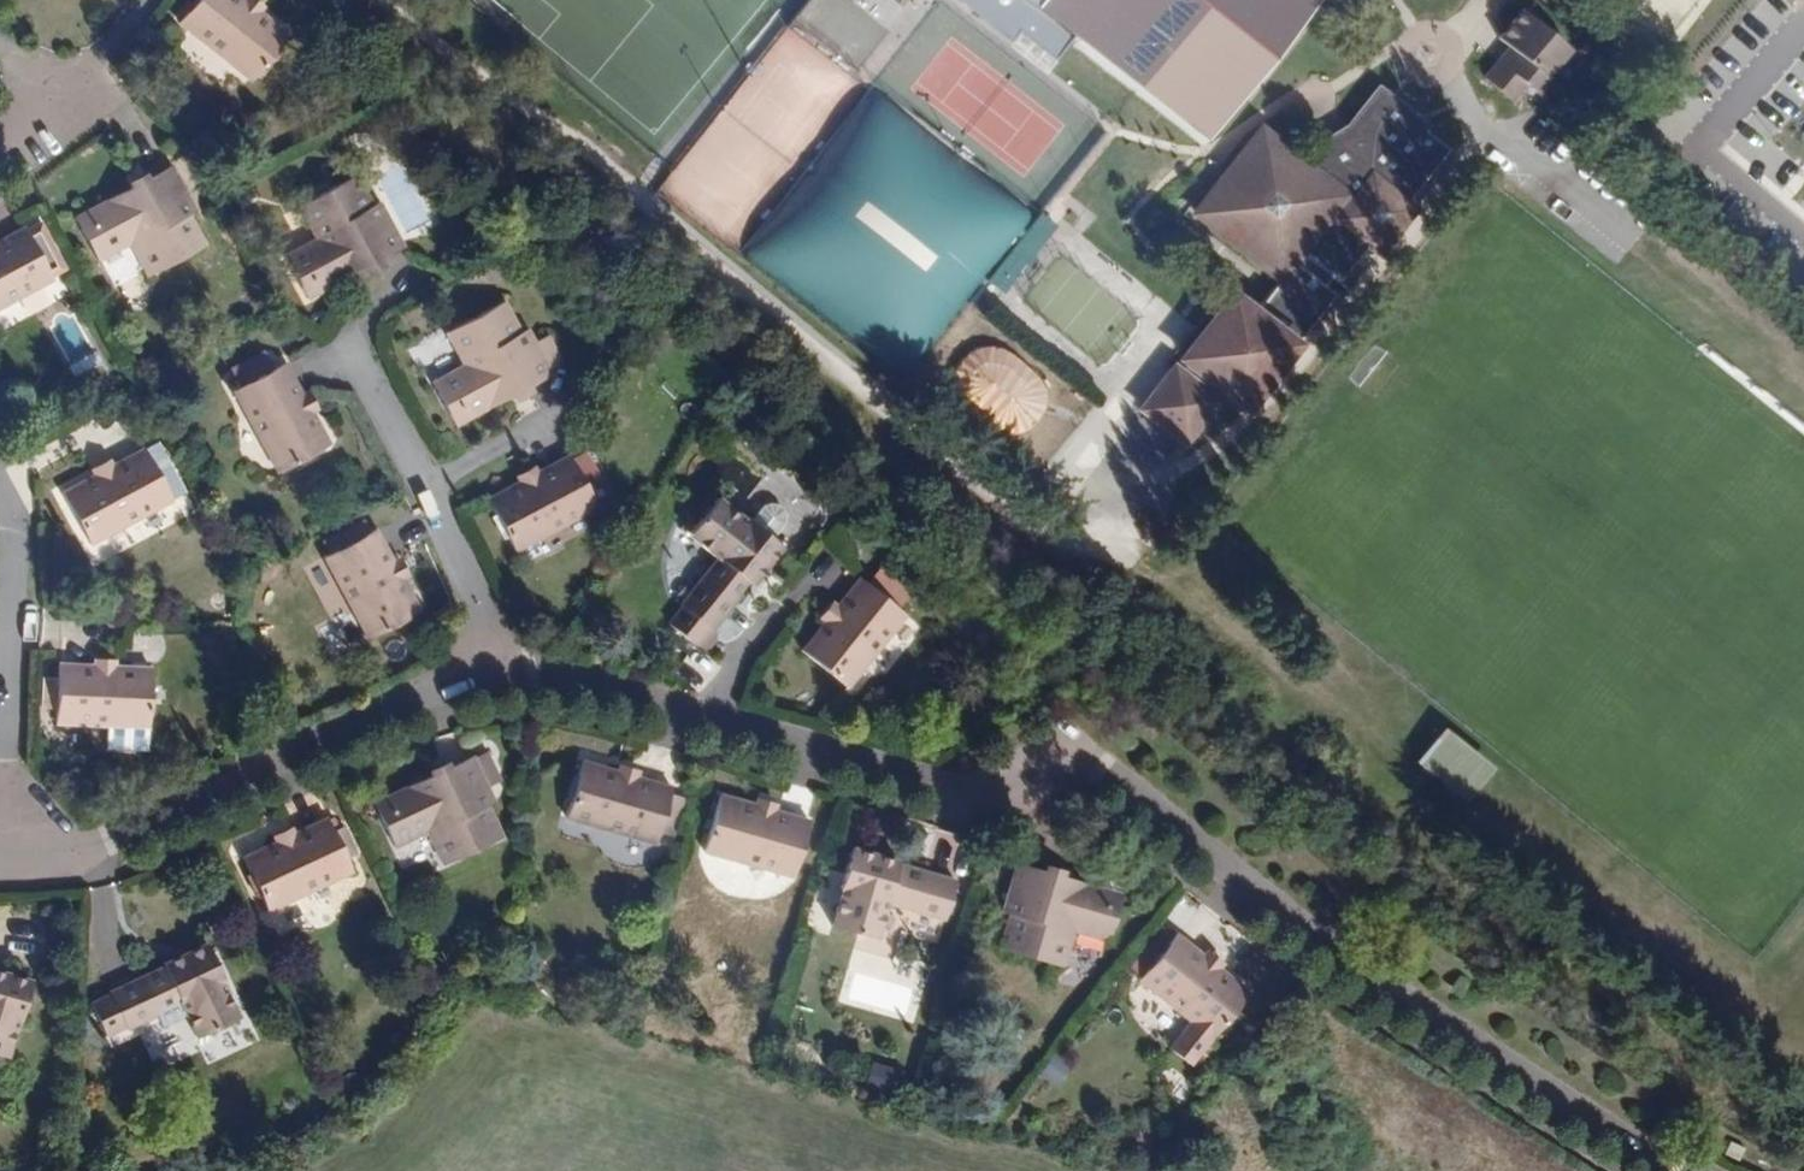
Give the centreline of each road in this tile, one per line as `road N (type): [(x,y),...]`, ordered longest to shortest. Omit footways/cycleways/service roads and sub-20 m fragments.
road 1 (residential): [(511,671),(980,801),(1074,763),(1668,1170)]
road 2 (residential): [(14,857),(123,844),(511,671)]
road 3 (track): [(1803,960),(1784,977),(1749,978),(1502,779)]
road 4 (residential): [(14,857),(6,761),(12,517),(0,494)]
road 5 (residential): [(346,357),(362,362),(511,671)]
road 6 (track): [(1142,555),(1304,686),(1366,719),(1435,715)]
road 7 (track): [(1632,243),(1803,389)]

